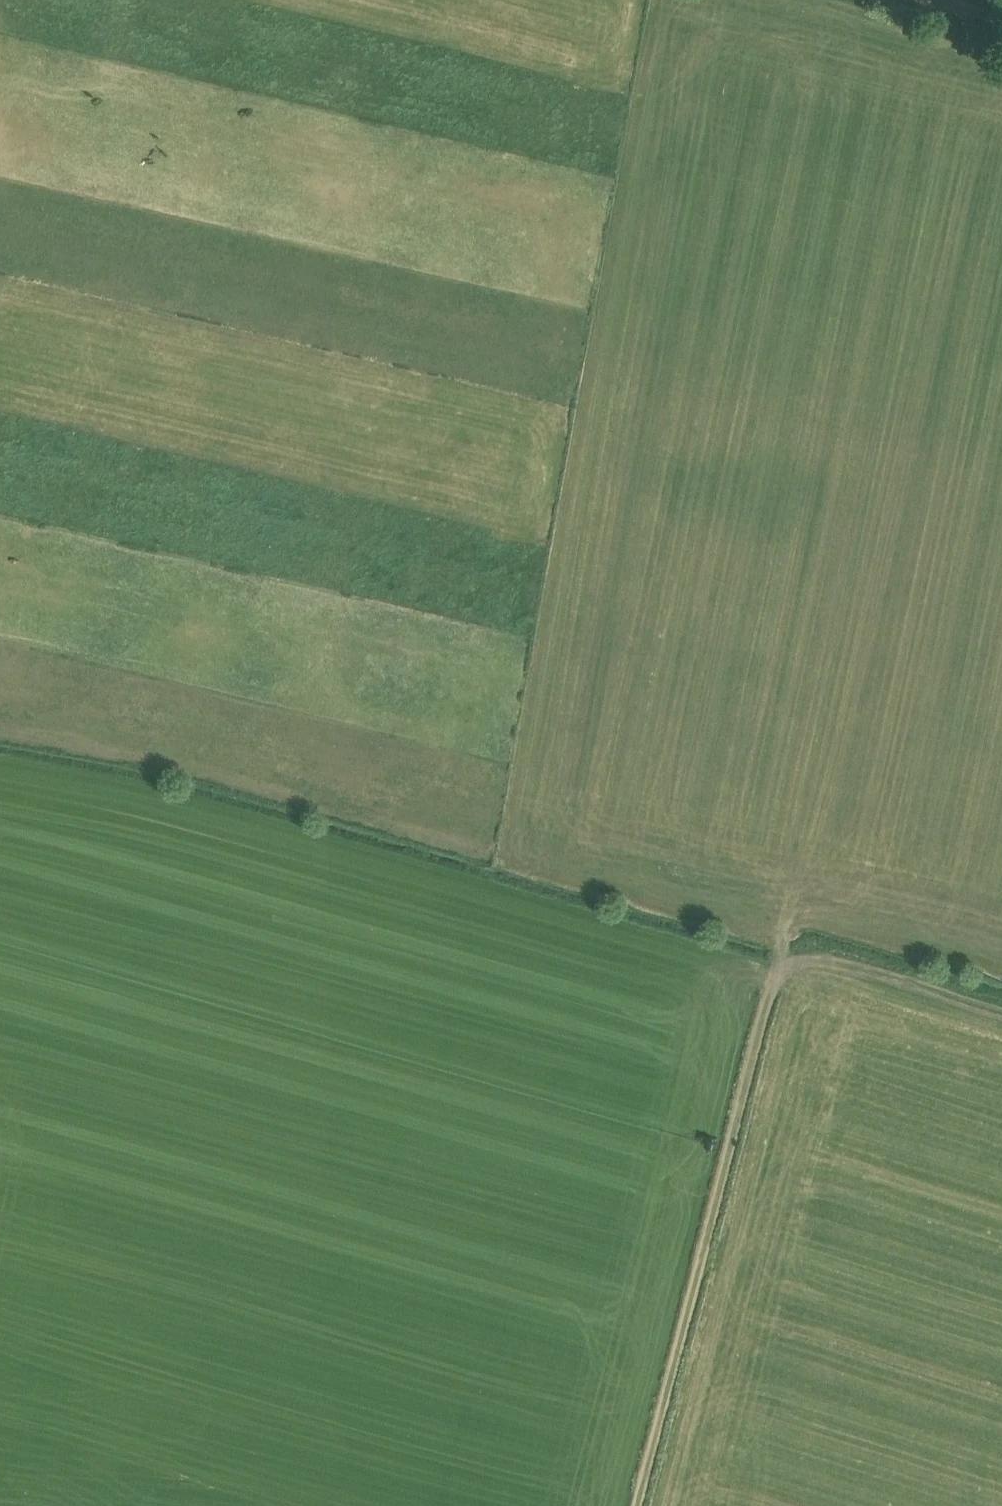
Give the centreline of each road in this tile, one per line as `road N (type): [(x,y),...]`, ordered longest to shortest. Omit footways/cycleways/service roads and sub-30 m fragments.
road 1 (track): [(776,950),(223,787),(0,740)]
road 2 (track): [(633,1505),(776,950),(795,948)]

